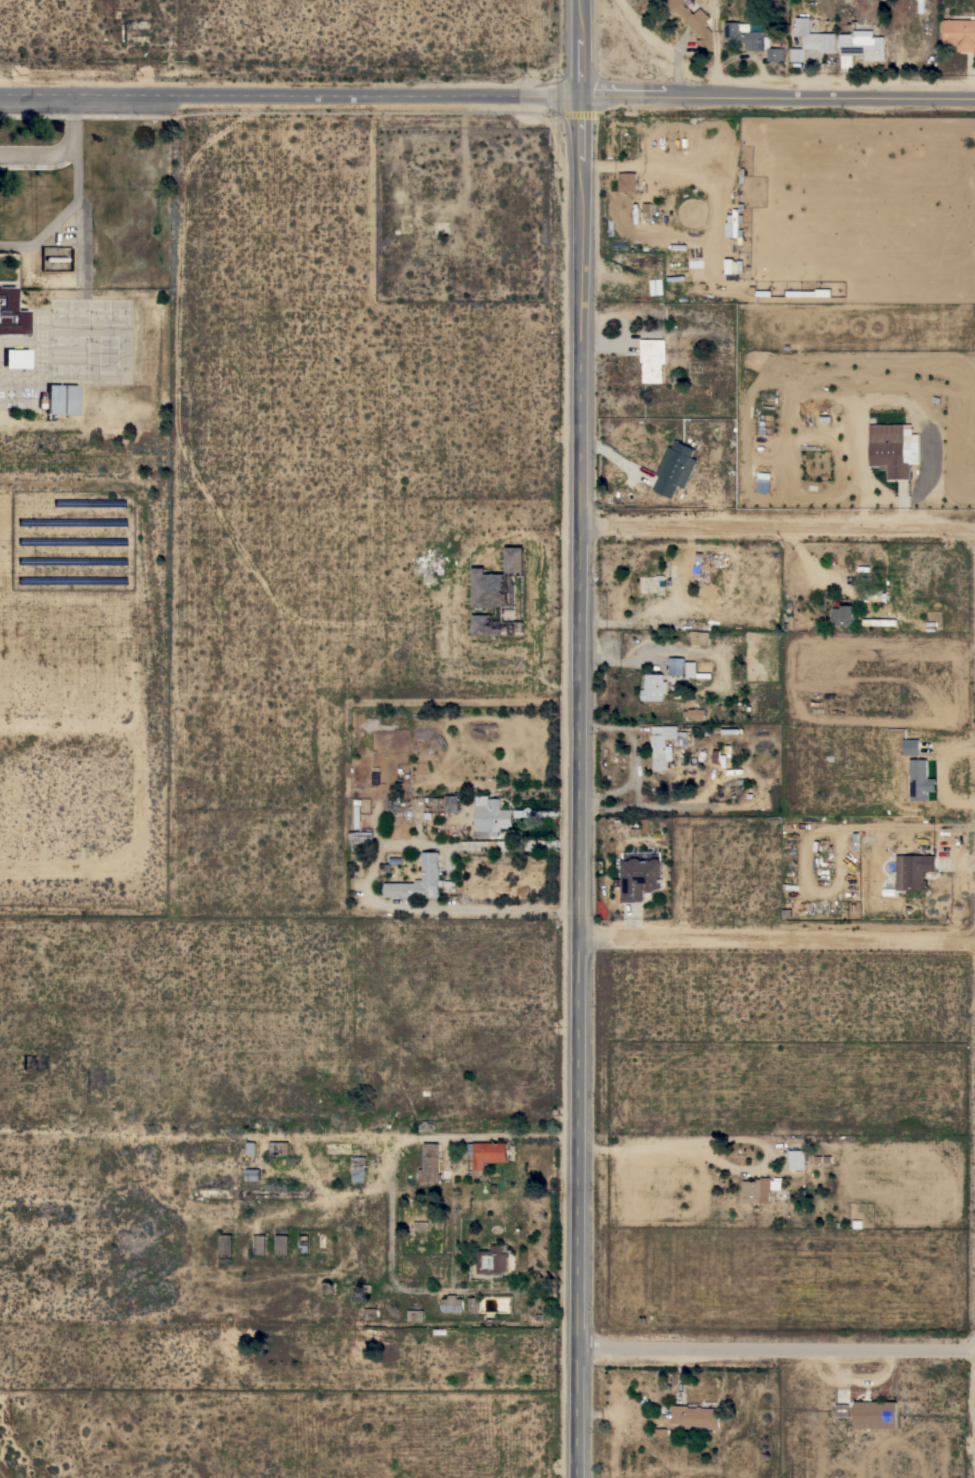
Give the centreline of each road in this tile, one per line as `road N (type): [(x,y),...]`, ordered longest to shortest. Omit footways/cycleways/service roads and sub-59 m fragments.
road 1 (secondary): [(579,98),(583,1477)]
road 2 (residential): [(580,1137),(279,1134),(235,1143),(0,1134)]
road 3 (residential): [(0,101),(579,98)]
road 4 (residential): [(577,532),(974,536)]
road 5 (residential): [(577,946),(974,946)]
road 6 (residential): [(584,1345),(974,1346)]
road 7 (secondary): [(691,99),(974,101)]

